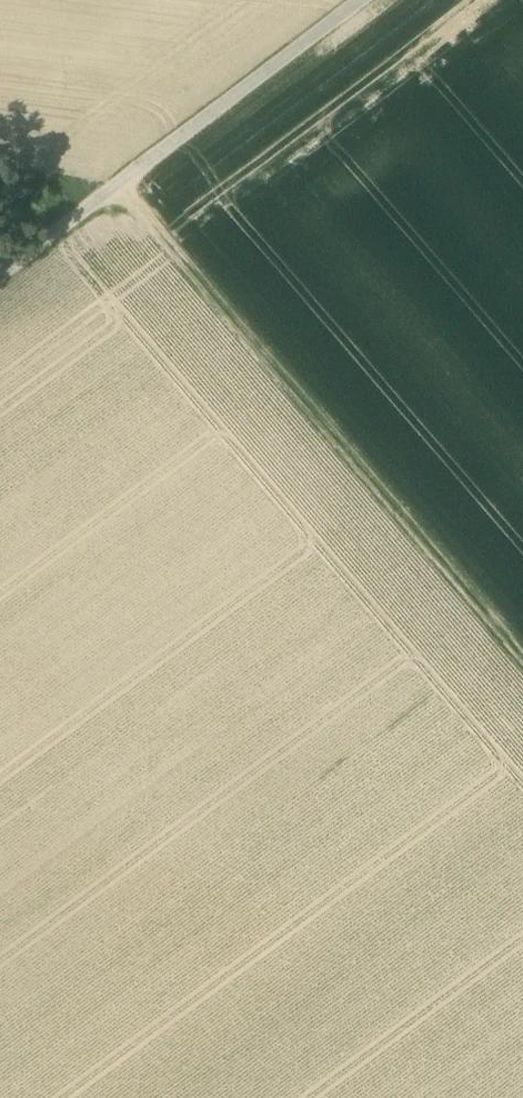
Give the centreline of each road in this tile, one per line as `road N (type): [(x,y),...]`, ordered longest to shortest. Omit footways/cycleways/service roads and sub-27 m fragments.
road 1 (track): [(522,653),(116,185)]
road 2 (track): [(359,0),(0,272)]

